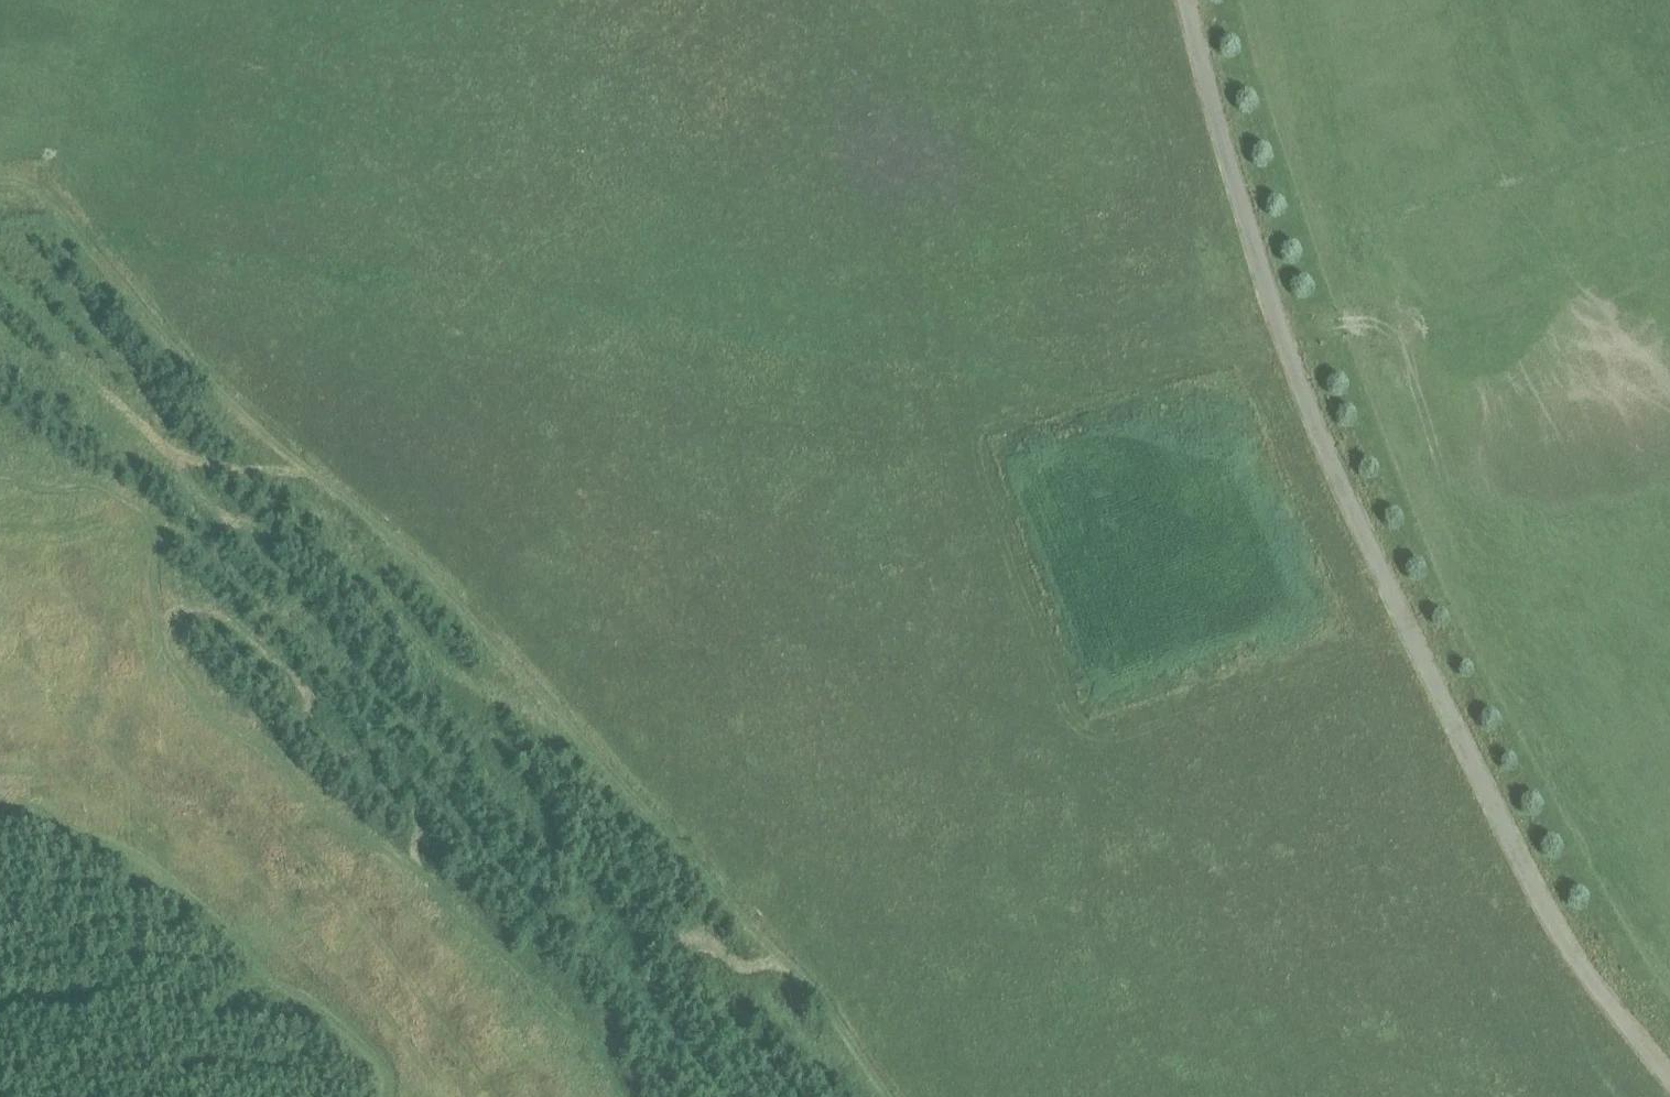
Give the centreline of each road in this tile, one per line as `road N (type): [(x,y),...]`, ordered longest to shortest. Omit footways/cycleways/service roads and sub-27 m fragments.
road 1 (unclassified): [(1187,0),(1269,280),(1366,536),(1569,945),(1669,1078)]

